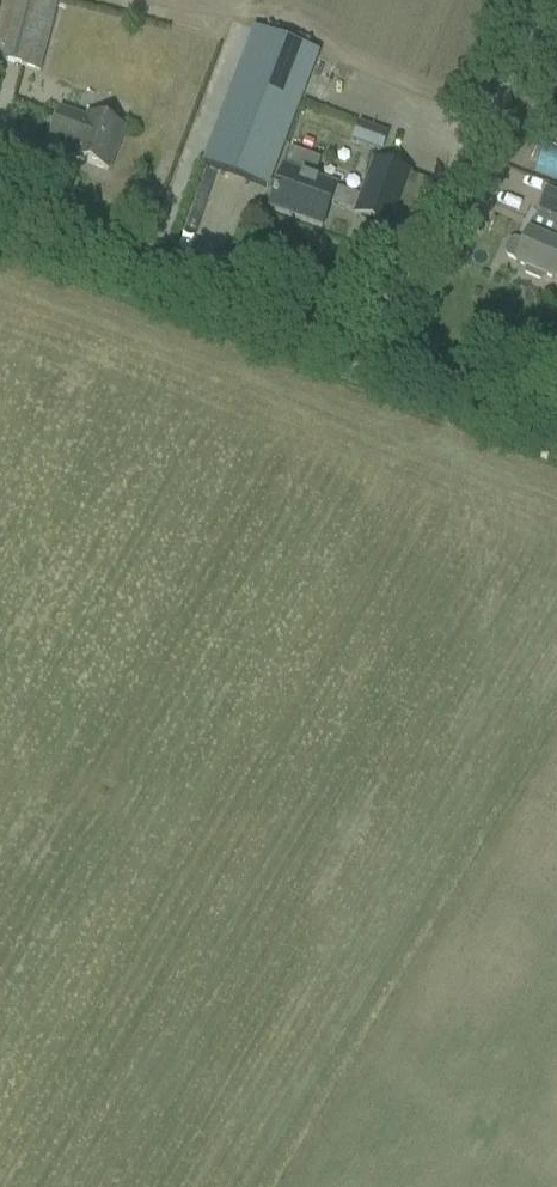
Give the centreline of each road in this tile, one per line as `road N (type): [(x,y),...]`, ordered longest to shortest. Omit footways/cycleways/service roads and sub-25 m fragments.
road 1 (unclassified): [(556,446),(0,222)]

